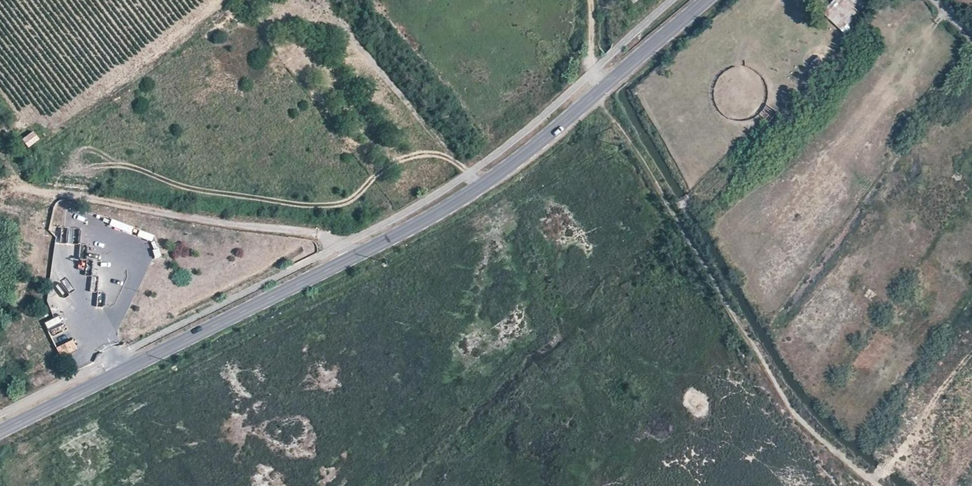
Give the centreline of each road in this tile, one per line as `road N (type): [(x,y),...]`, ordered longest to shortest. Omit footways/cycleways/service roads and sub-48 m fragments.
road 1 (tertiary): [(0,433),(448,210),(707,0)]
road 2 (track): [(861,485),(792,408),(597,95),(592,0)]

